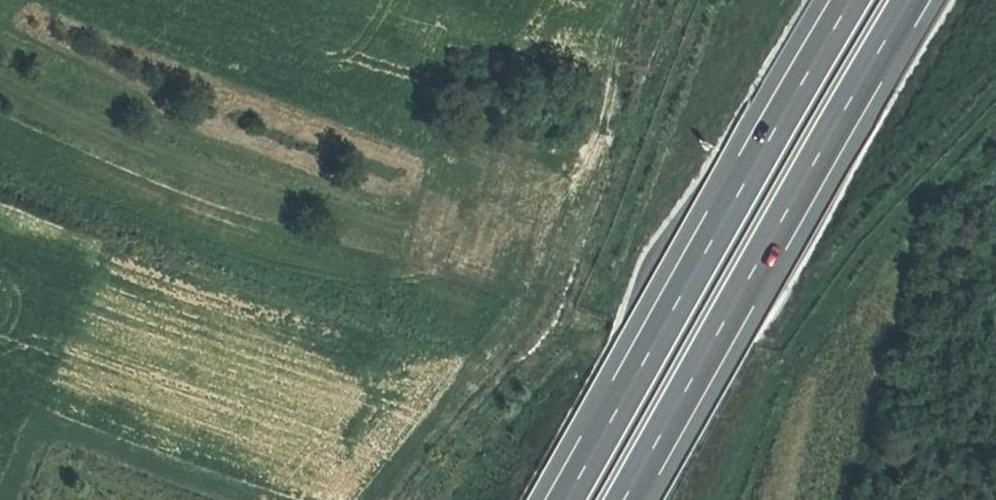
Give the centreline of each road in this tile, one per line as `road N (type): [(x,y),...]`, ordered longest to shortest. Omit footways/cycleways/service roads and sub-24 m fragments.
road 1 (motorway): [(851,0),(552,499)]
road 2 (motorway): [(612,499),(909,0)]
road 3 (track): [(995,107),(845,289),(744,499)]

